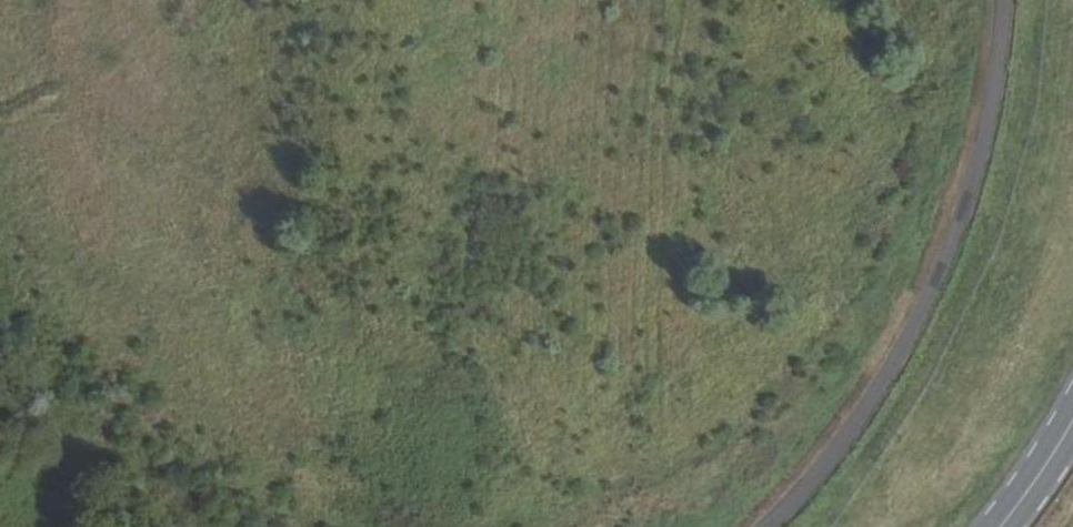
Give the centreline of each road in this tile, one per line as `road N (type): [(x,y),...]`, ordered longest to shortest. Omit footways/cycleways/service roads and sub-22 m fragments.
road 1 (secondary): [(1072,413),(996,526)]

